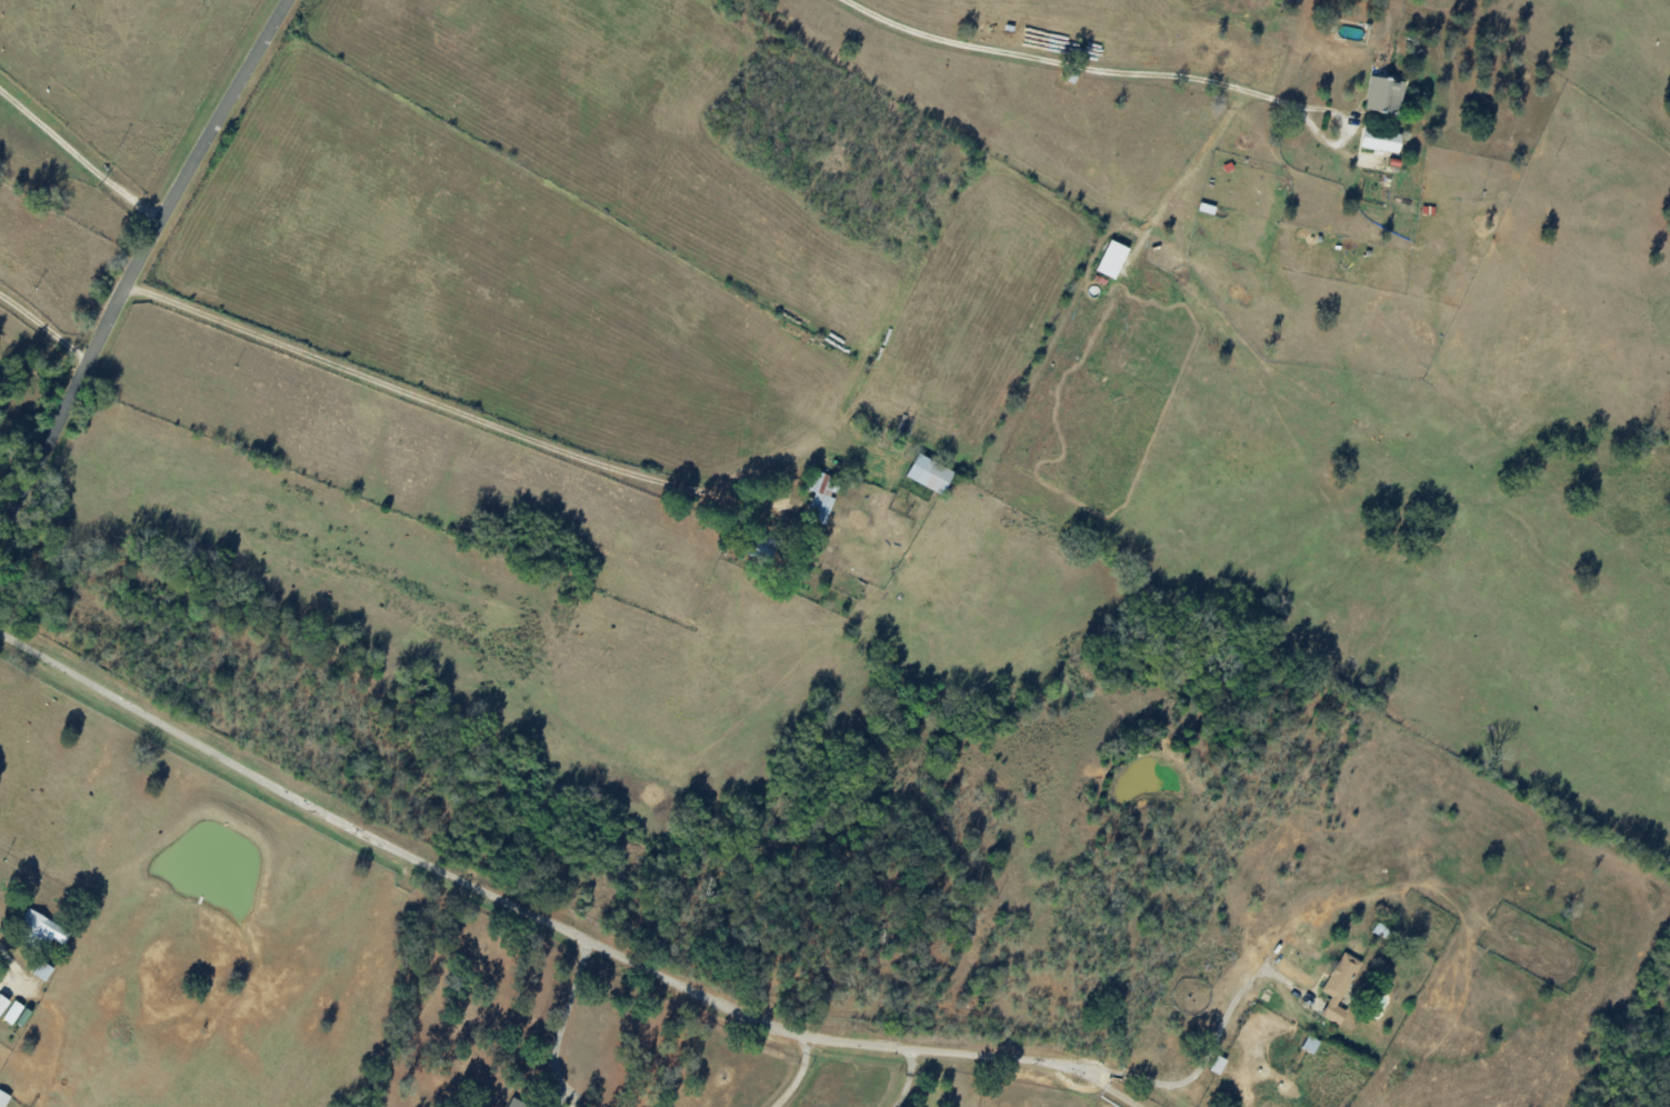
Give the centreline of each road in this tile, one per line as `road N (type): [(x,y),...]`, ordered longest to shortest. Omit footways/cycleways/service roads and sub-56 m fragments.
road 1 (residential): [(0,634),(437,871),(772,1024),(847,1044),(1042,1060),(1083,1073),(1142,1106)]
road 2 (residential): [(0,542),(146,248),(291,0)]

